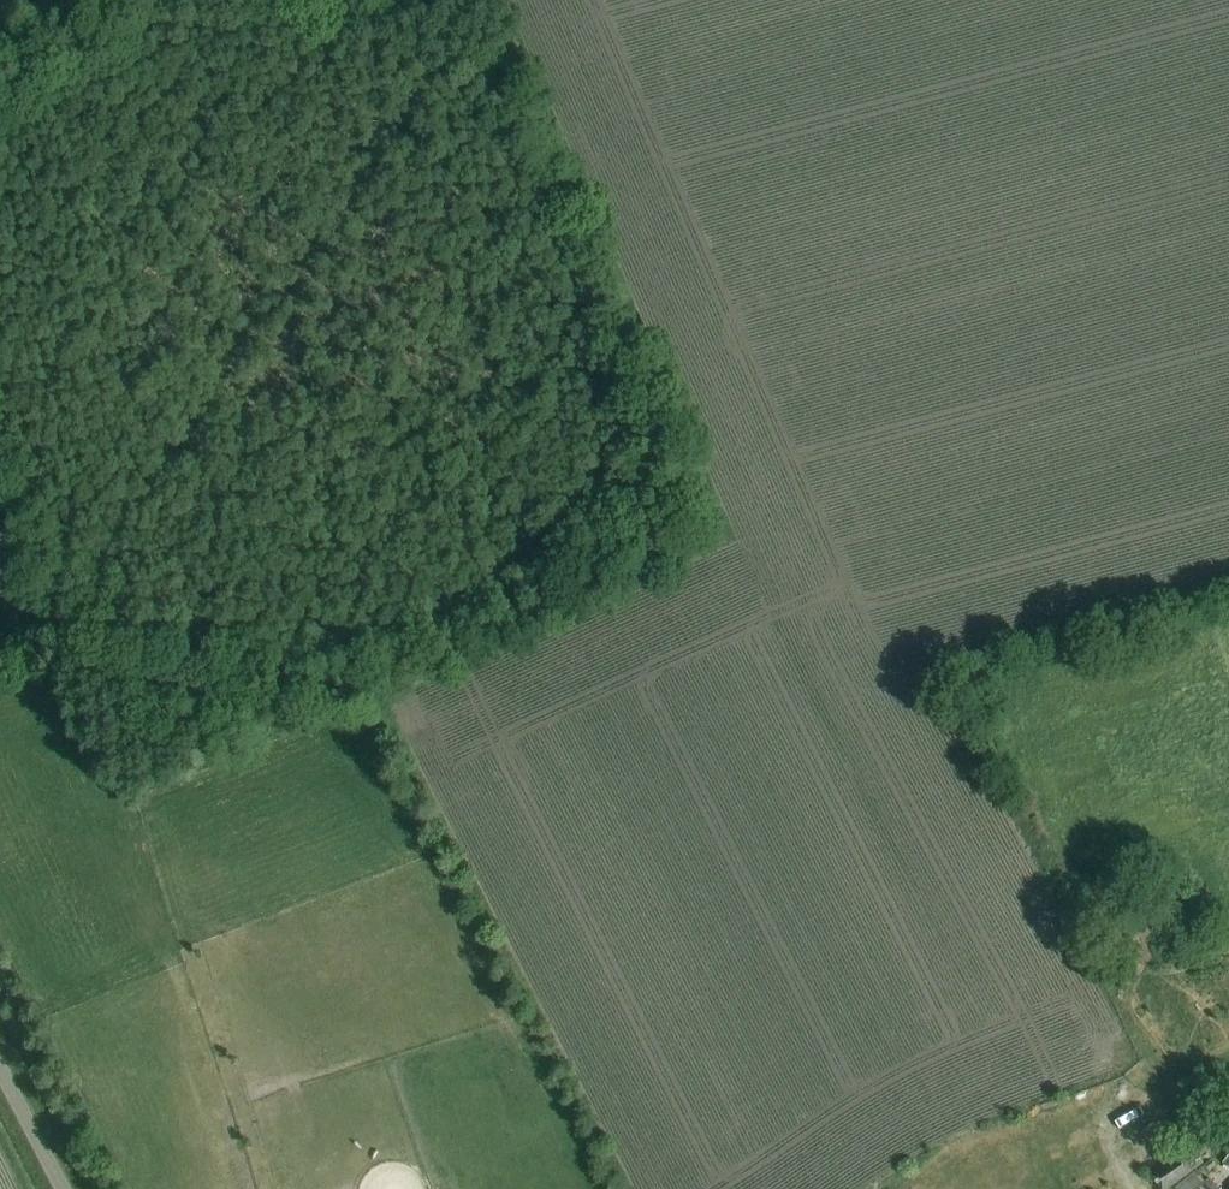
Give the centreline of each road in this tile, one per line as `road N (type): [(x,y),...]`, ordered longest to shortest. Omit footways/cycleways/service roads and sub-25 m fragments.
road 1 (unclassified): [(63,1188),(0,1071)]

